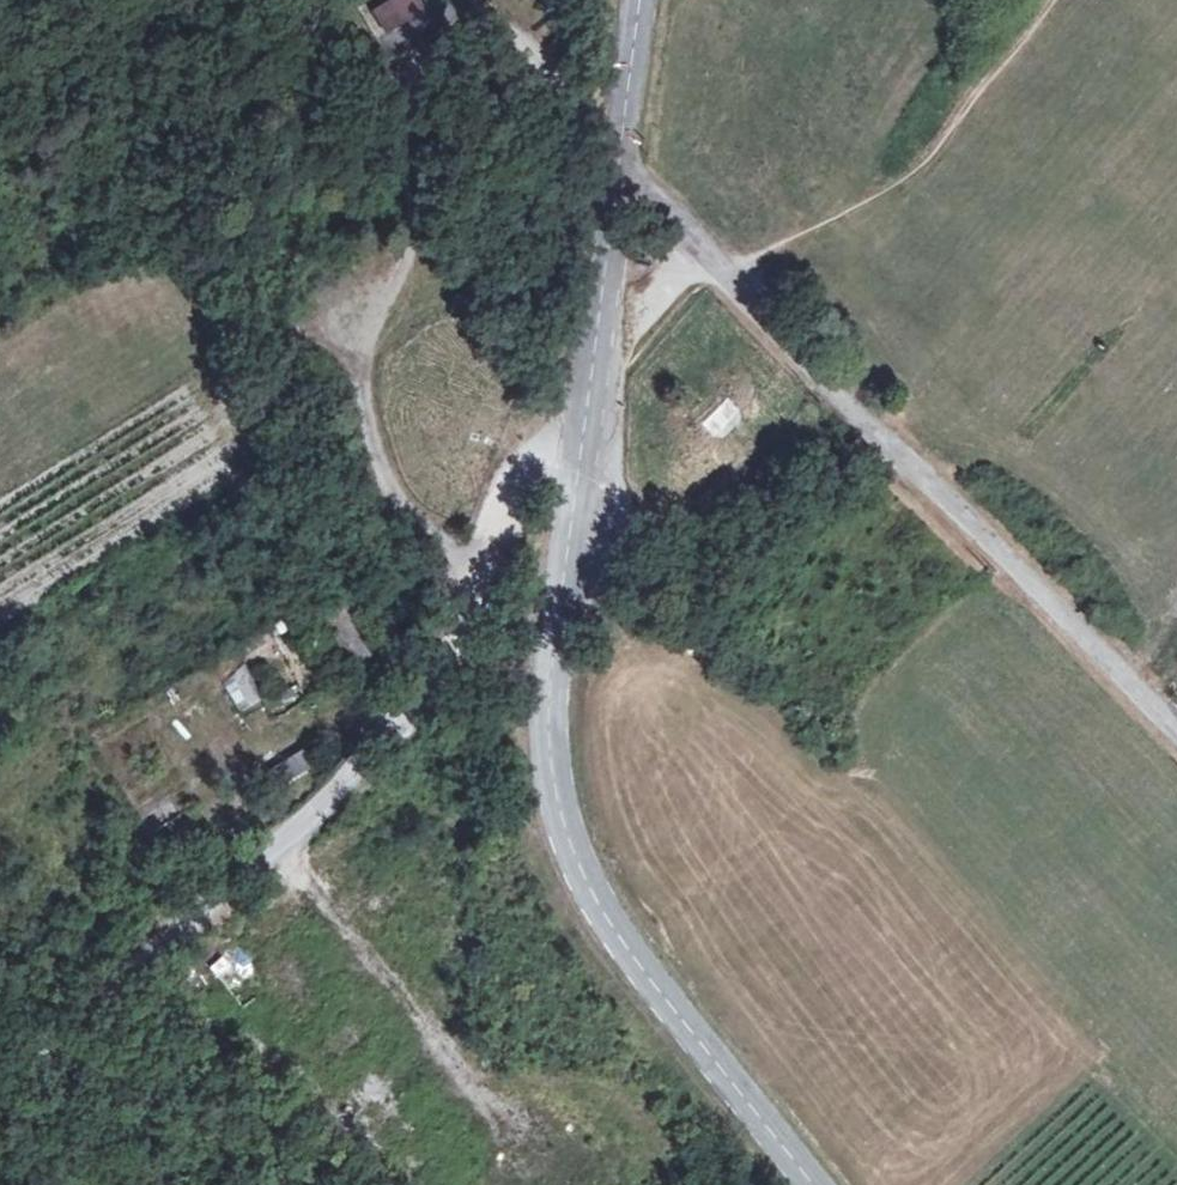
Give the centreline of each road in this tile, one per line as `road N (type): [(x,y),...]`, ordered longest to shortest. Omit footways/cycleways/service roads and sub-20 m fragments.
road 1 (secondary): [(619,160),(558,614),(551,684),(557,774),(576,853),(602,909),(814,1184)]
road 2 (track): [(0,1093),(413,715),(465,616),(525,459),(579,452)]
road 3 (residential): [(619,160),(821,378),(1176,731)]
road 4 (track): [(482,0),(454,13),(415,53),(404,93),(410,221),(403,261),(376,300),(361,344),(356,389),(383,482),(413,525),(479,572)]
road 5 (track): [(622,138),(482,0)]
road 6 (secondary): [(640,0),(619,160)]
road 7 (track): [(597,348),(703,245)]

